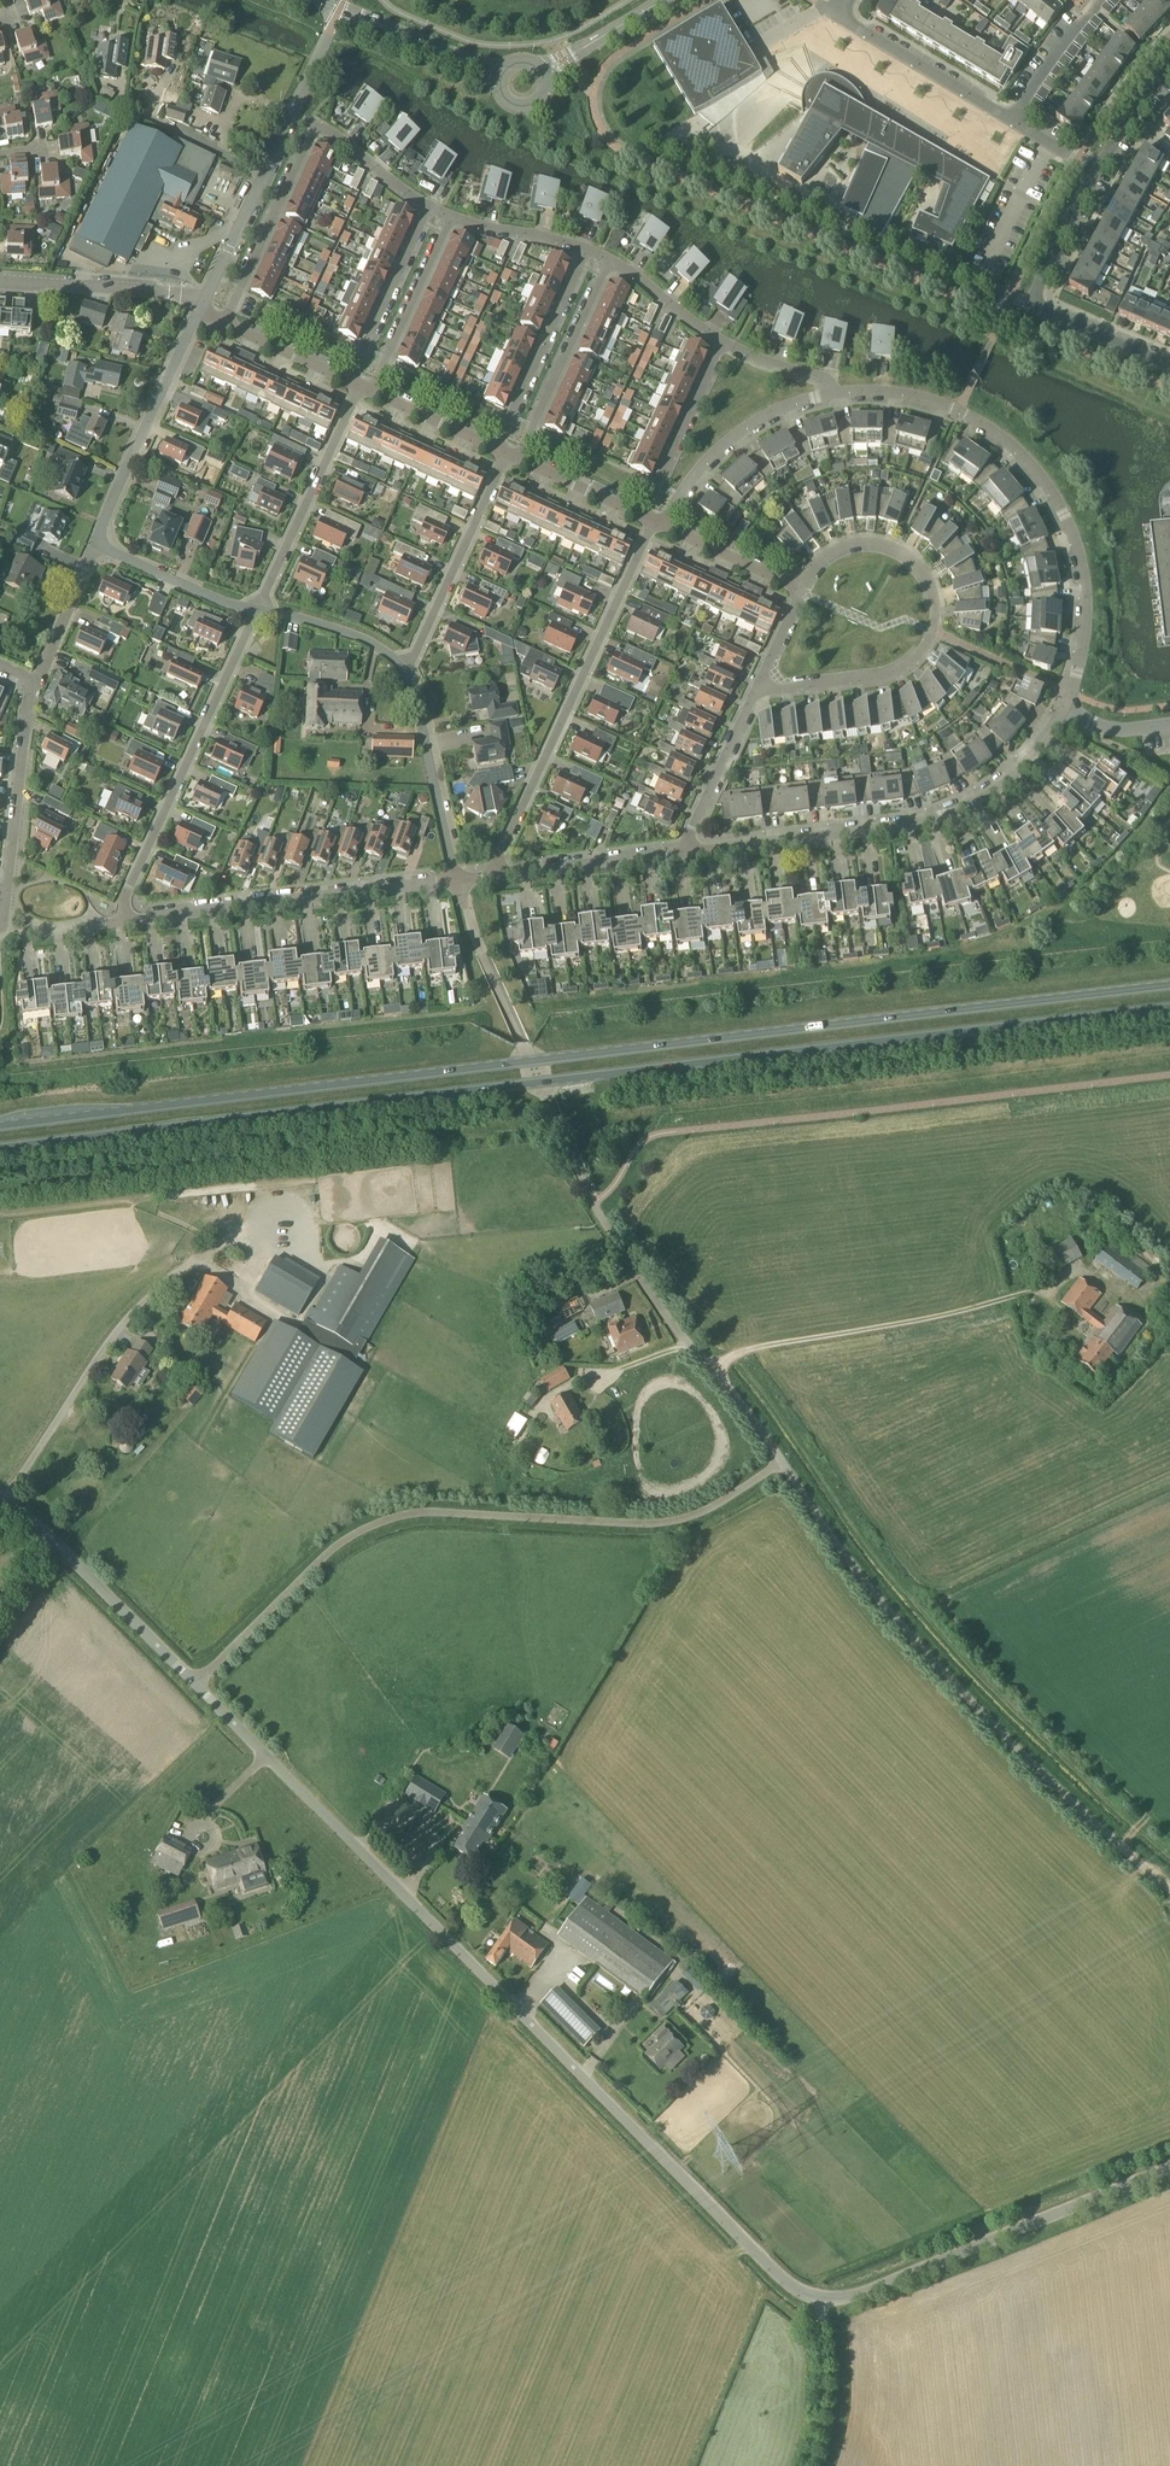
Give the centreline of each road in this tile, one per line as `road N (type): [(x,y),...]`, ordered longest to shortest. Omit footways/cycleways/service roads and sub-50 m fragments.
road 1 (primary): [(1169,986),(0,1128)]
road 2 (primary): [(0,1151),(1169,1009)]
road 3 (unclassified): [(822,2310),(783,2291),(195,1687)]
road 4 (unclassified): [(195,1687),(323,1557),(383,1521),(421,1513),(659,1523),(711,1508),(782,1462)]
road 5 (unclassified): [(1169,1890),(1052,1785),(927,1656),(837,1546),(782,1462)]
road 6 (residential): [(1065,708),(1081,653),(1084,581),(1064,514),(1044,483),(1010,445),(959,412),(900,394),(832,394)]
road 7 (residential): [(690,852),(894,828),(948,813),(1007,781),(1065,708)]
road 8 (residential): [(755,692),(889,675),(918,655),(932,631),(926,577),(885,546),(838,550),(802,589)]
road 9 (residential): [(498,875),(655,521)]
road 10 (unclassified): [(1169,2173),(822,2310)]
road 11 (residential): [(125,922),(129,888),(258,611)]
road 12 (residential): [(125,922),(455,880)]
road 13 (residential): [(205,300),(341,9)]
road 14 (residential): [(1169,366),(1037,306),(1053,252),(1096,173)]
road 15 (unclassified): [(195,1687),(3,1500)]
road 16 (residential): [(96,546),(200,312)]
road 17 (residential): [(258,611),(360,386)]
road 18 (residential): [(406,673),(507,453)]
road 19 (residential): [(1011,122),(826,10),(842,0)]
road 20 (residential): [(0,926),(28,699)]
road 21 (residential): [(832,394),(773,412),(729,440),(663,525)]
road 22 (residential): [(495,448),(586,250)]
road 23 (residential): [(520,459),(611,261)]
road 24 (residential): [(224,323),(318,132)]
road 25 (residential): [(455,880),(406,673)]
road 26 (residential): [(205,300),(0,282)]
road 27 (residential): [(498,875),(690,852)]
road 28 (residential): [(373,391),(453,217)]
road 29 (residential): [(348,380),(429,207)]
road 30 (residential): [(644,516),(723,344)]
road 31 (residential): [(258,611),(96,546)]
road 32 (residential): [(755,692),(692,827),(690,852)]
road 33 (tertiary): [(501,75),(341,9)]
road 34 (residential): [(28,699),(96,546)]
road 35 (residential): [(406,673),(358,637),(258,611)]
road 36 (unclassified): [(816,2465),(827,2379),(822,2310)]
road 37 (residential): [(802,589),(663,525)]
road 38 (residential): [(1101,0),(1011,122)]
road 39 (tertiary): [(543,73),(664,0)]
road 40 (residential): [(723,344),(611,261)]
road 41 (residential): [(586,250),(453,217)]
road 42 (residential): [(644,516),(520,459)]
road 43 (residential): [(348,380),(224,323)]
road 44 (residential): [(429,207),(340,138),(318,132)]
road 45 (residential): [(495,448),(373,391)]
road 46 (residential): [(1096,173),(1169,71)]
road 47 (residential): [(832,394),(822,380),(723,344)]

